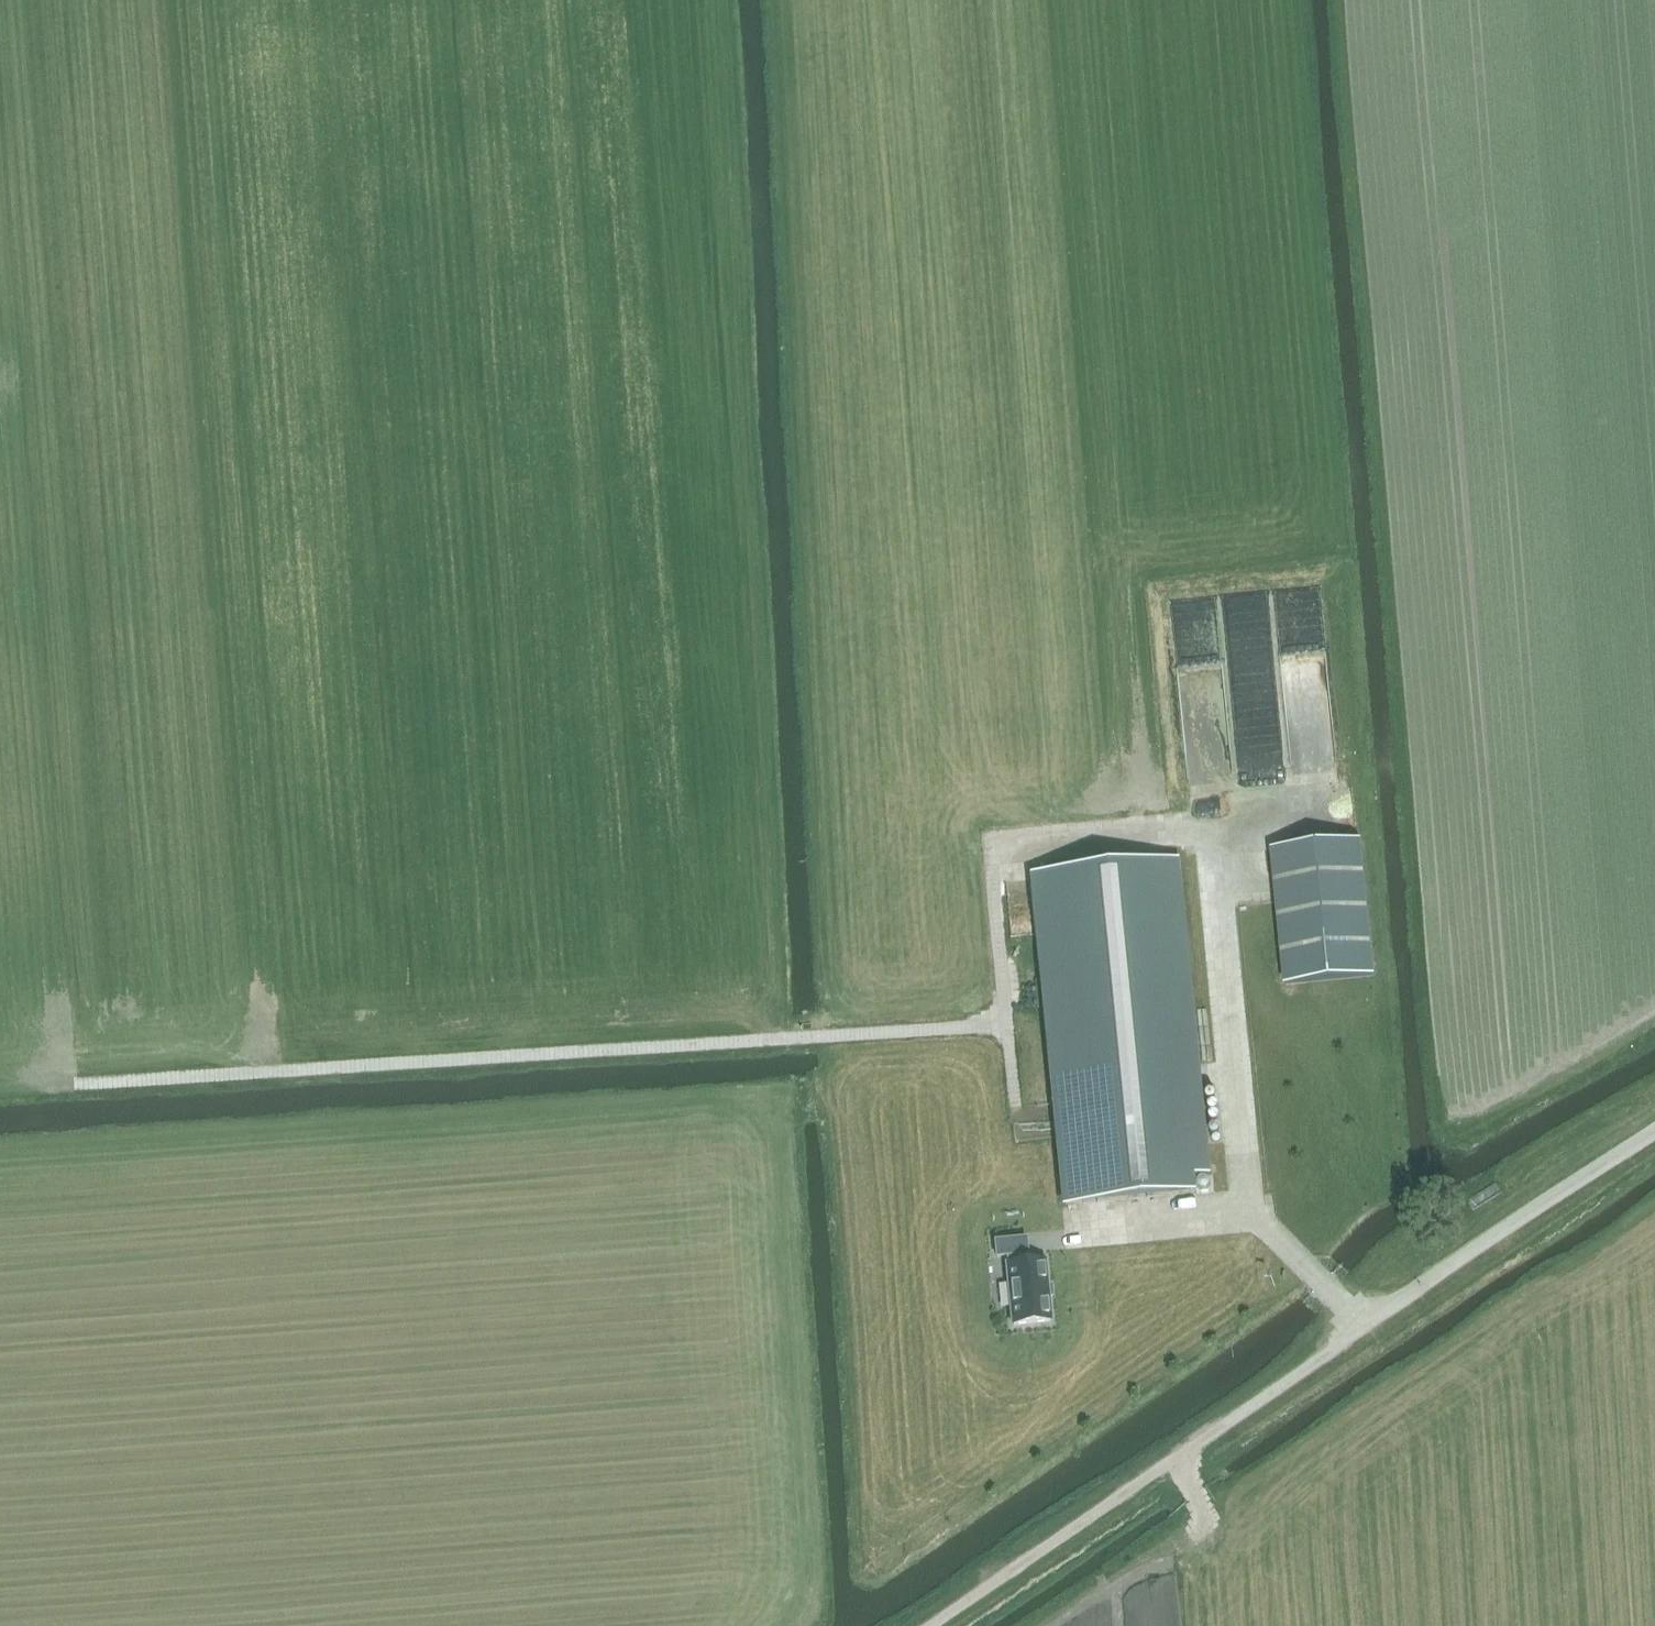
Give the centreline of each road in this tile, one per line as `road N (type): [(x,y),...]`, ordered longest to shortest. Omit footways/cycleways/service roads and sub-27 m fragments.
road 1 (unclassified): [(934,1625),(1654,1134)]

